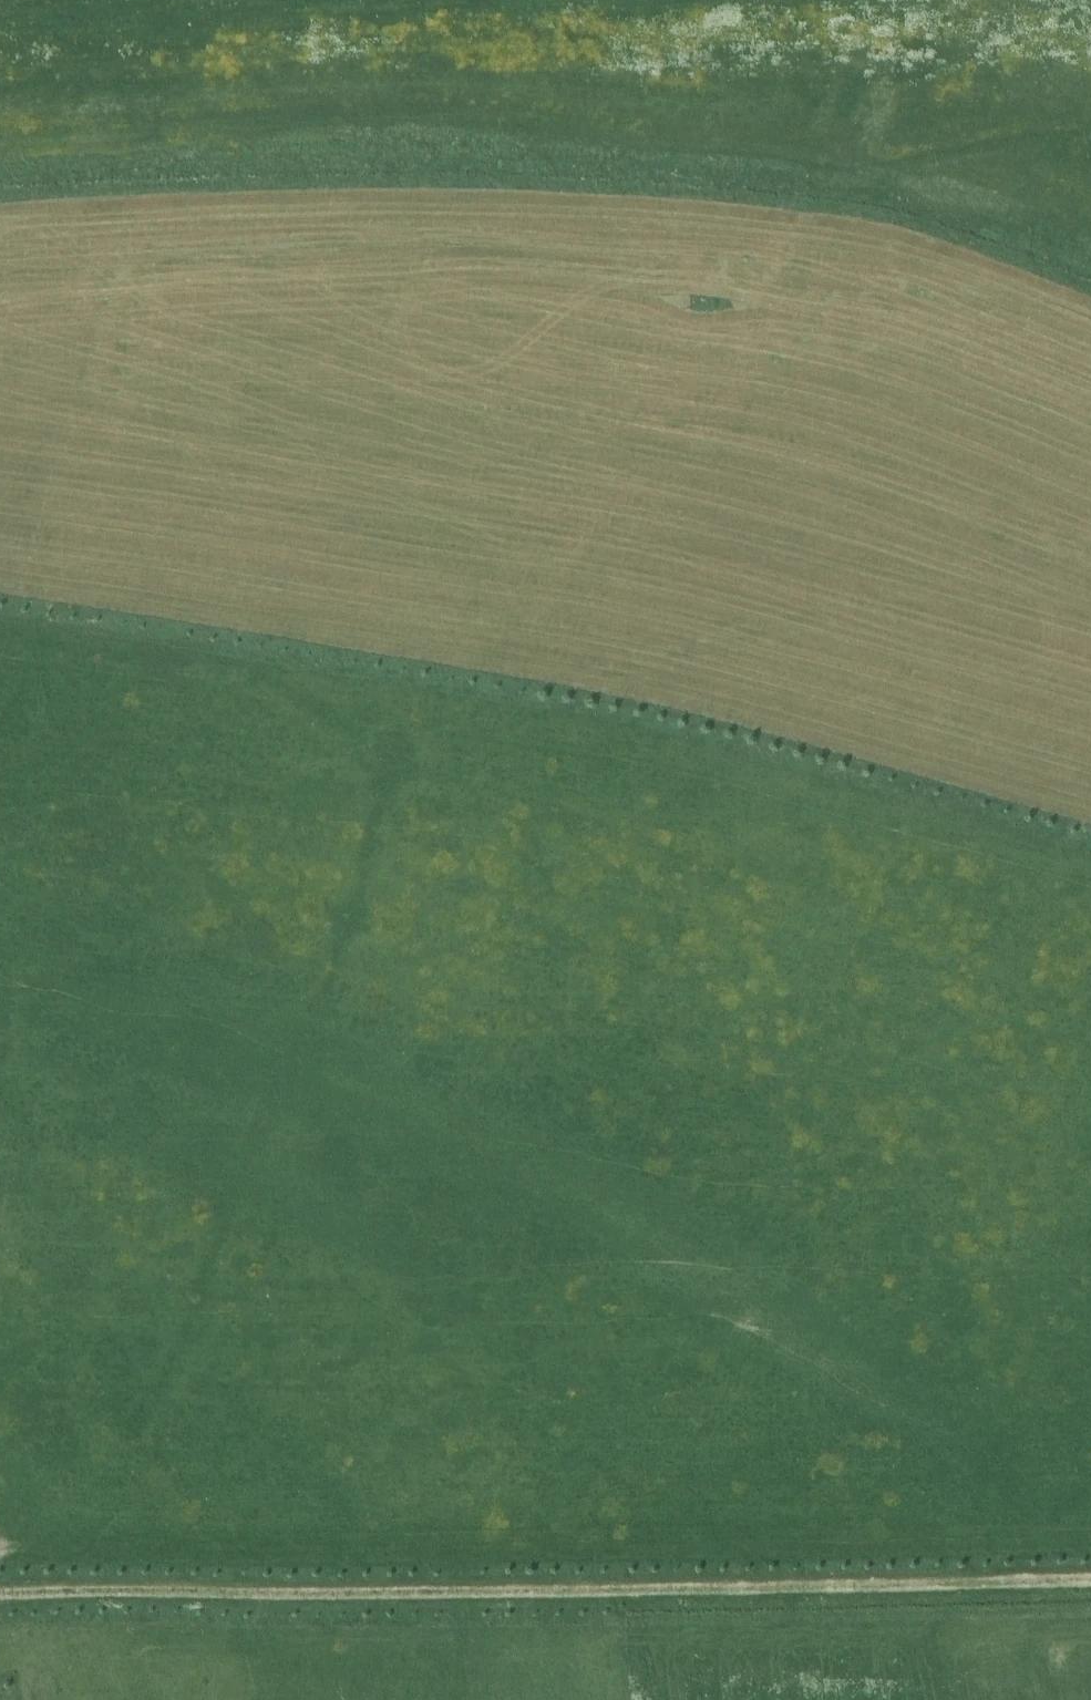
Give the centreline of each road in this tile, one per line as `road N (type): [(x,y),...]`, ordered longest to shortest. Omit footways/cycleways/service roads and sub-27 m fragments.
road 1 (track): [(1090,1579),(0,1590)]

